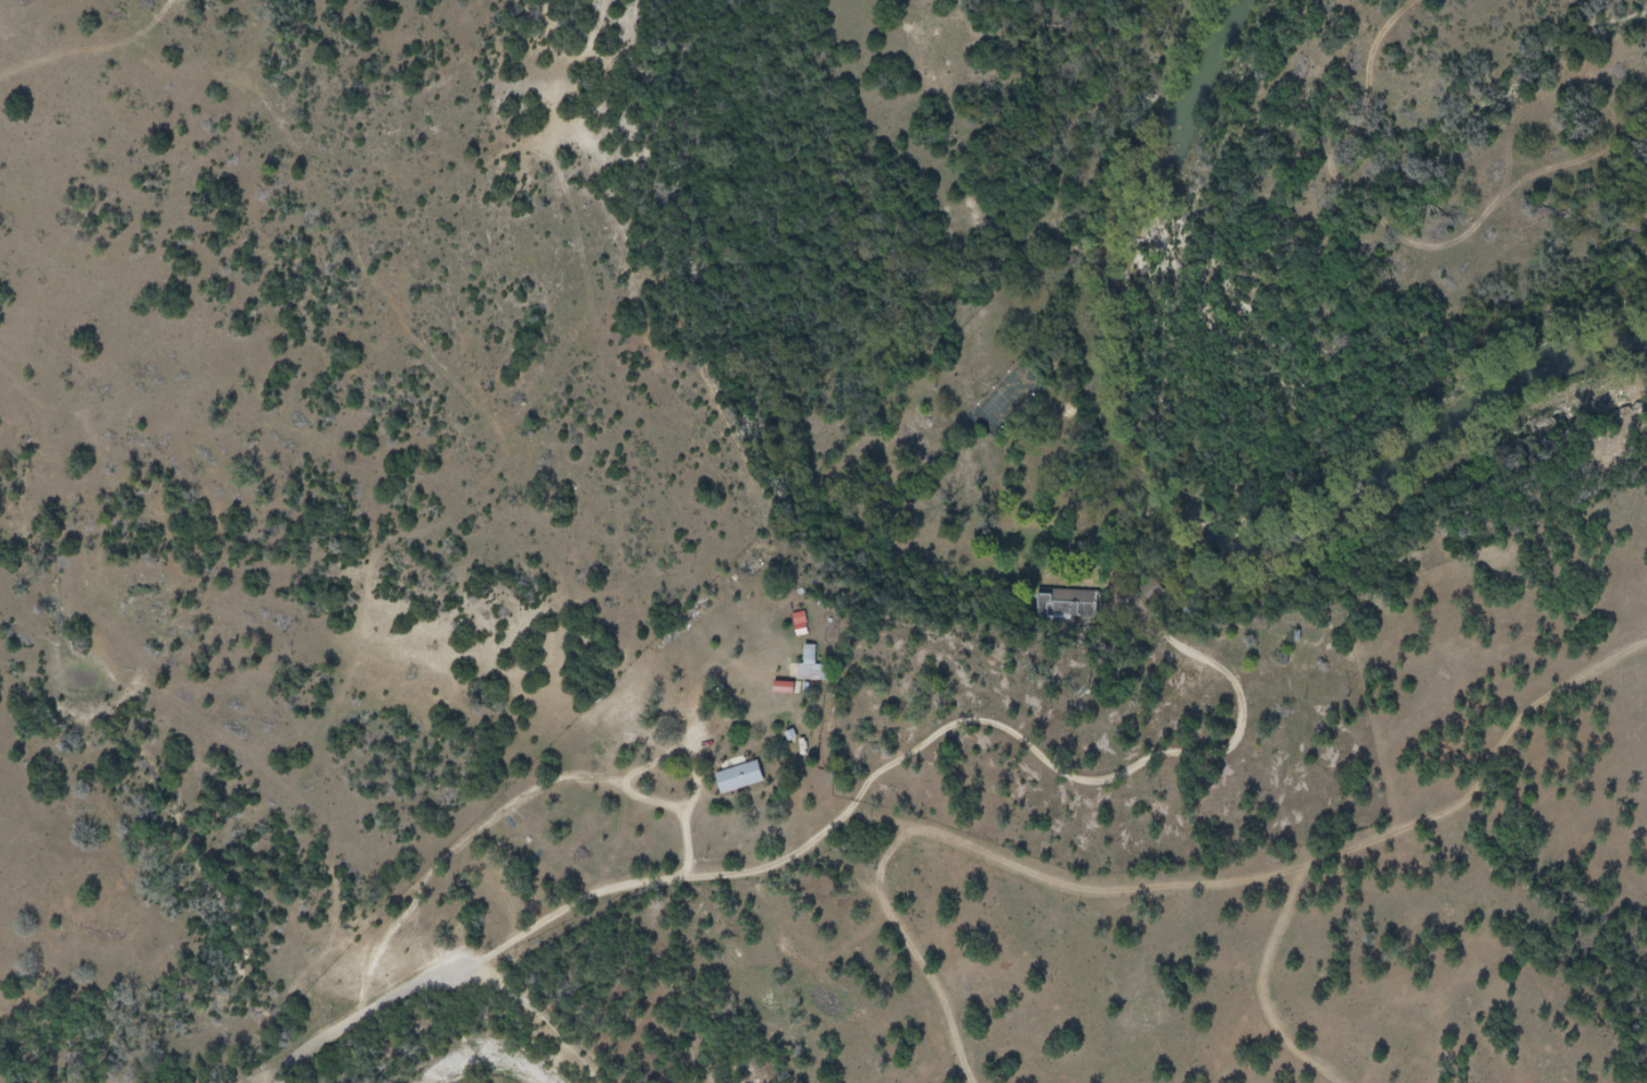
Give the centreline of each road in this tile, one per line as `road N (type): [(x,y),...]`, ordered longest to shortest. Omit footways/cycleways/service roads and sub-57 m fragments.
road 1 (residential): [(496,956),(341,1029),(302,1056),(286,1082)]

